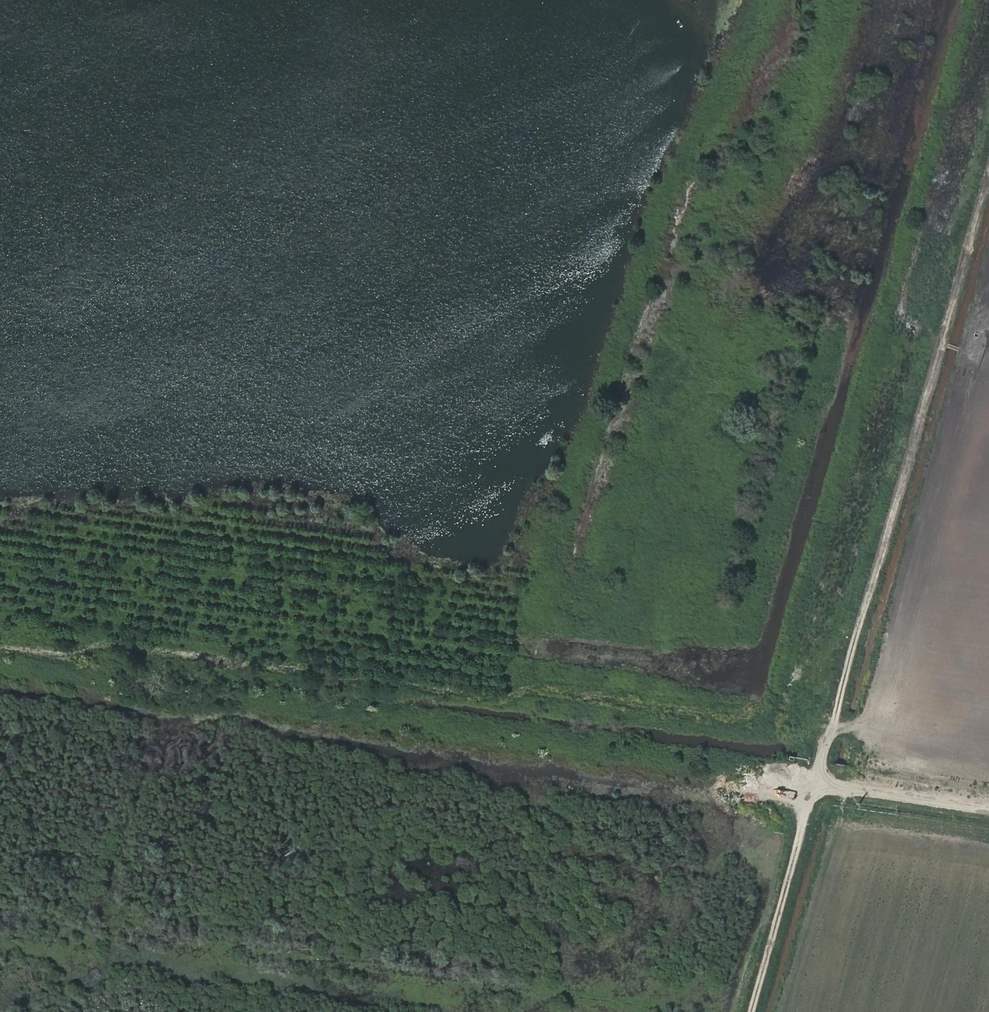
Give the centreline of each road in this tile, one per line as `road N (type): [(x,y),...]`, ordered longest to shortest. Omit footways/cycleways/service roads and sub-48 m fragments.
road 1 (track): [(822,774),(988,178)]
road 2 (track): [(988,799),(822,774),(756,1011)]

